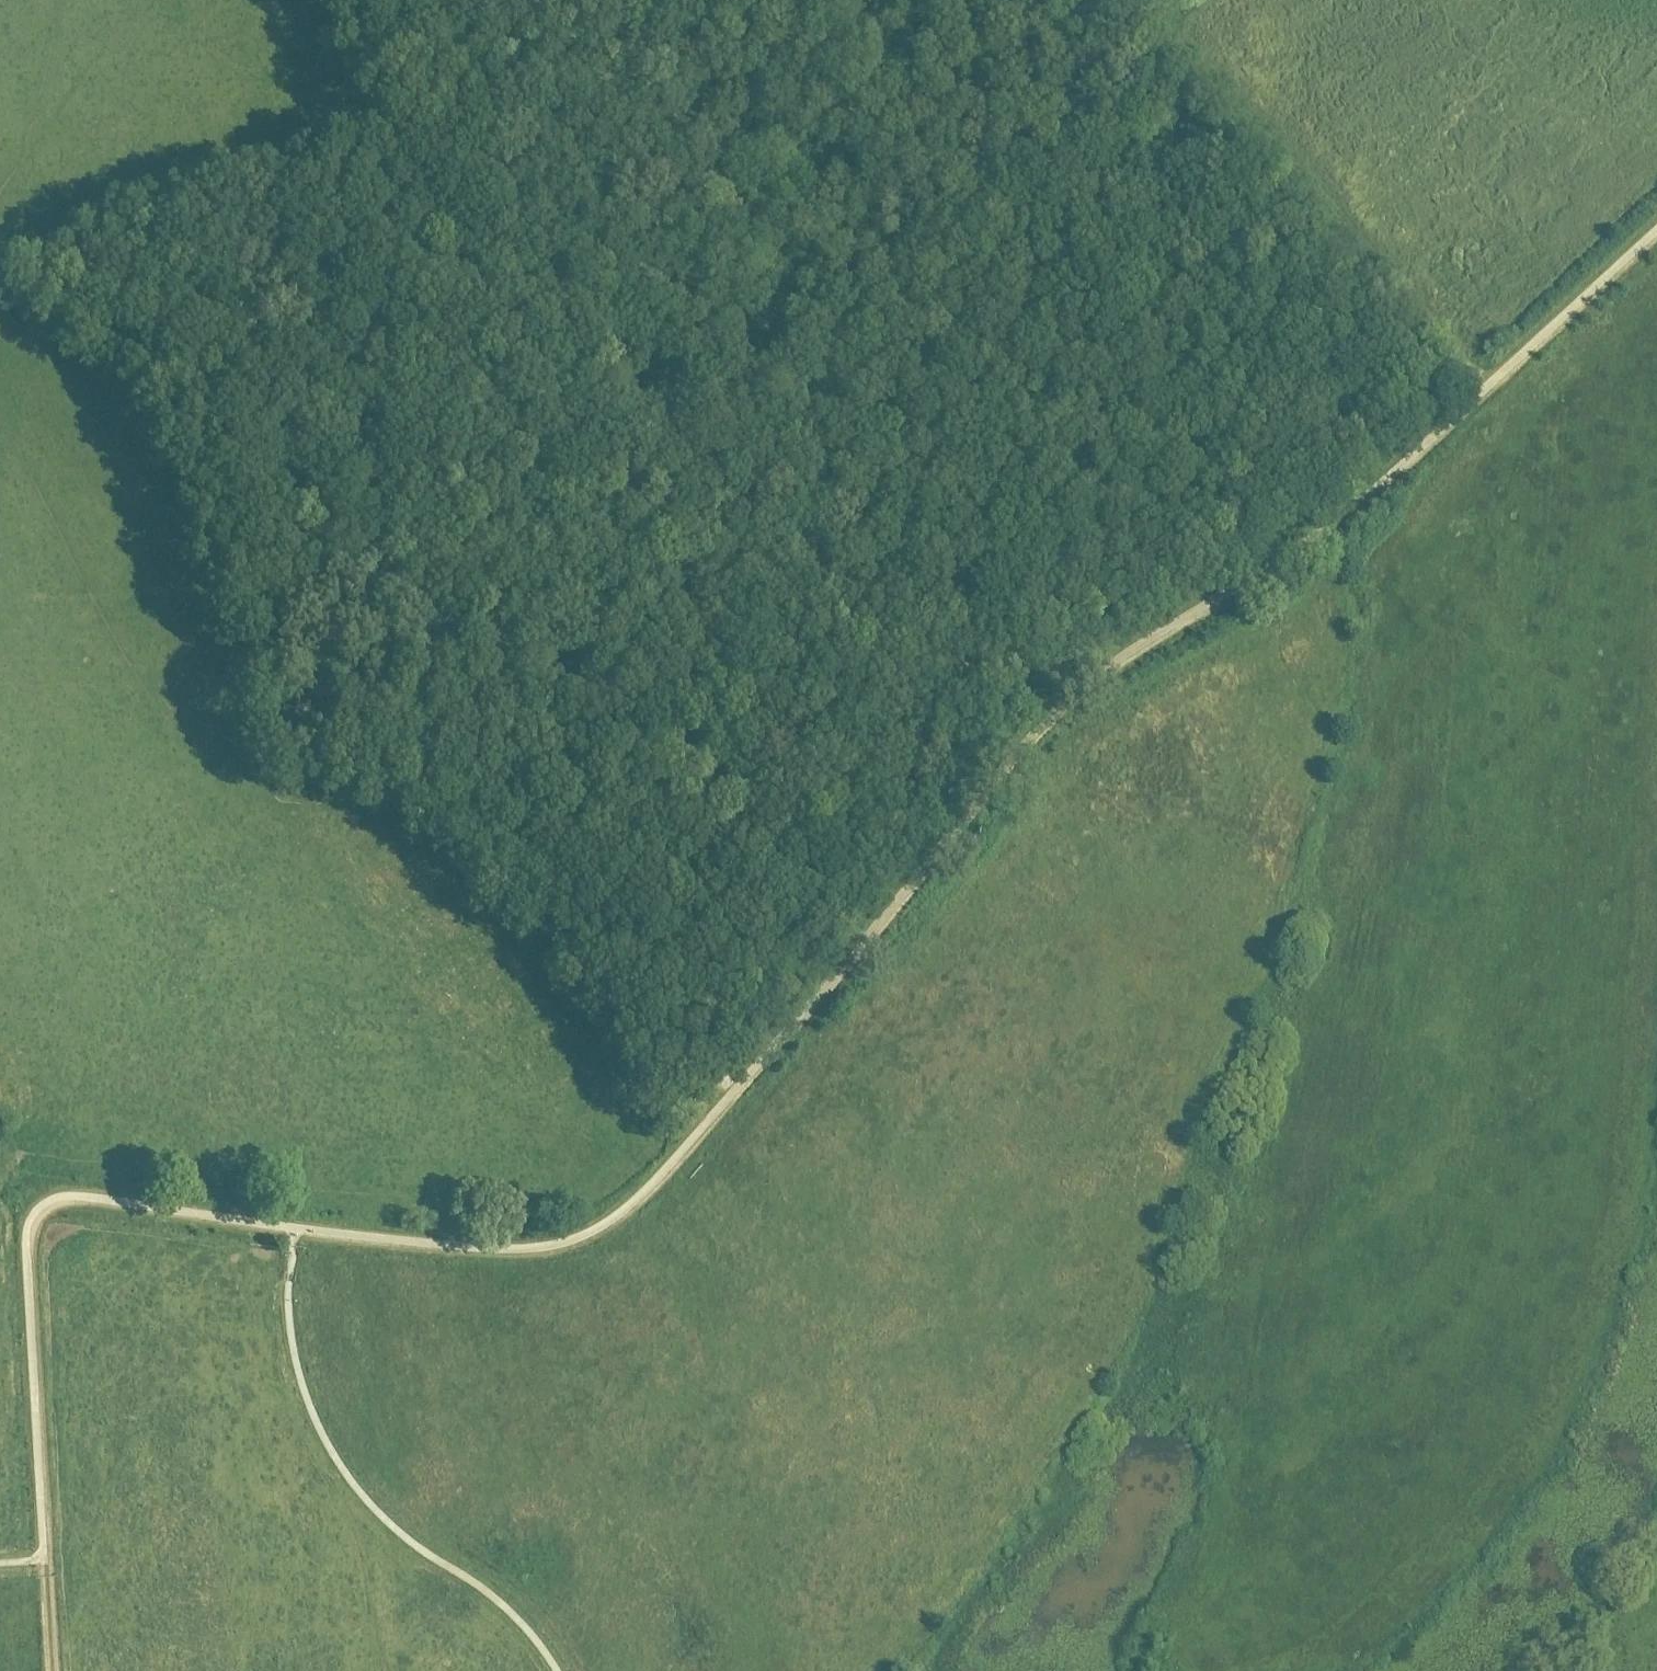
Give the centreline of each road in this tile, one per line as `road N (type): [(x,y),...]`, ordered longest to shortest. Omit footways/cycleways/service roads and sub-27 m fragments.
road 1 (track): [(1065,699),(998,669),(893,644),(670,679),(659,632),(561,423),(312,0)]
road 2 (track): [(1474,397),(1111,0)]
road 3 (track): [(670,679),(417,721),(371,750),(360,778),(367,792)]

